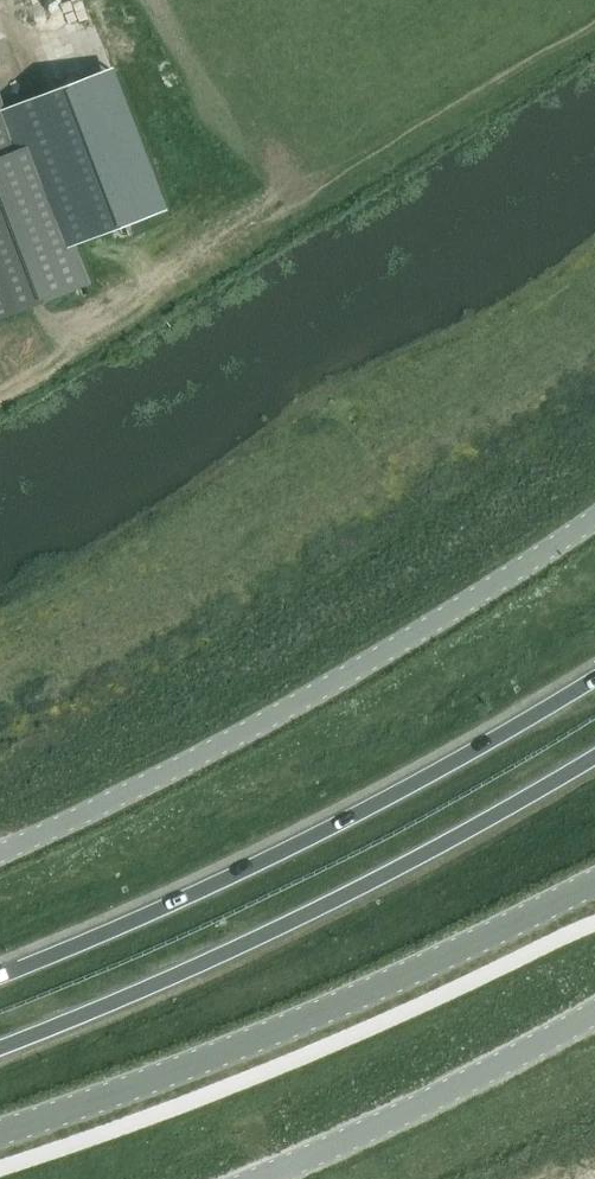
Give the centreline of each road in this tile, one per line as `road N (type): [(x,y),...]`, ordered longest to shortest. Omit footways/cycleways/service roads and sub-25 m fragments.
road 1 (unclassified): [(594,516),(225,743),(0,851)]
road 2 (trunk): [(594,677),(255,862),(0,976)]
road 3 (trunk): [(0,1048),(326,901),(594,756)]
road 4 (unclassified): [(0,1131),(228,1050),(594,883)]
road 5 (unclassified): [(253,1178),(594,1009)]

